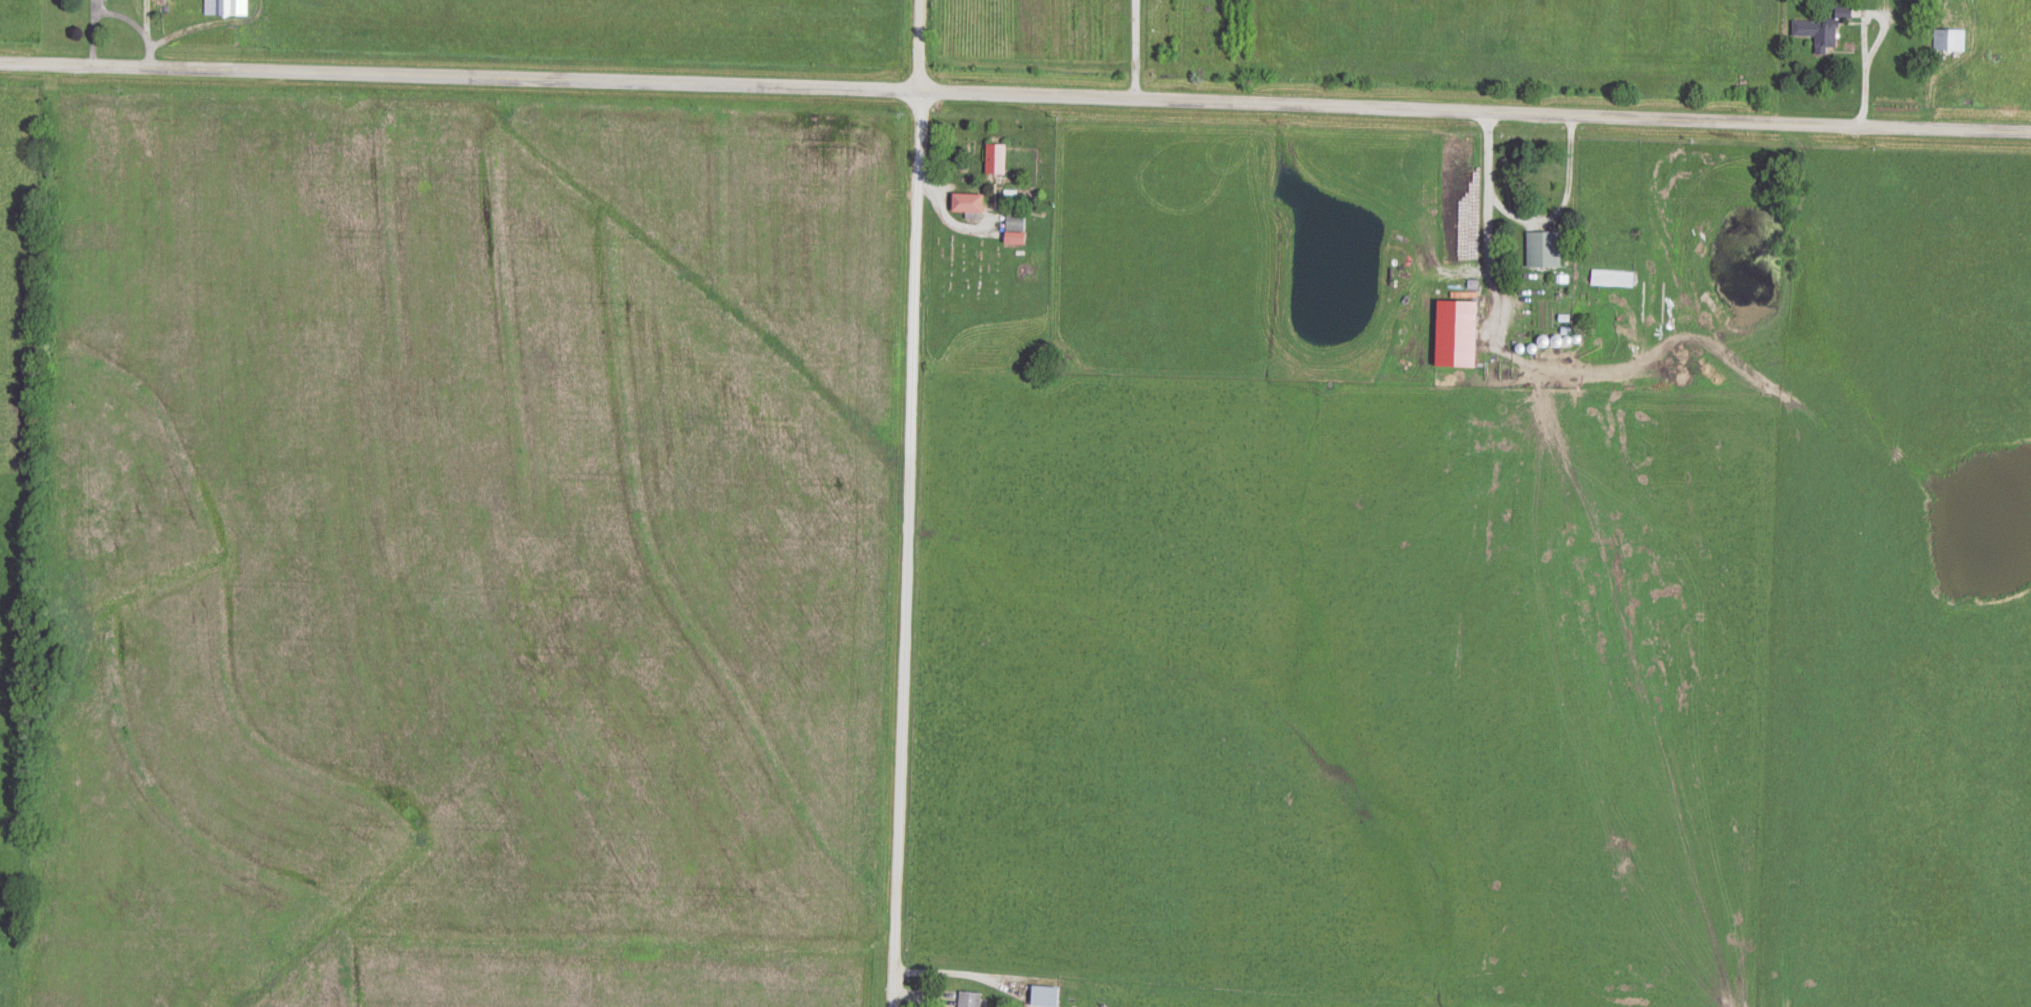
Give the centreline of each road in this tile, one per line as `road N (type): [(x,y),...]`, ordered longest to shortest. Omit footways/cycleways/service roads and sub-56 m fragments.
road 1 (residential): [(2030,137),(0,72)]
road 2 (residential): [(882,1006),(908,0)]

